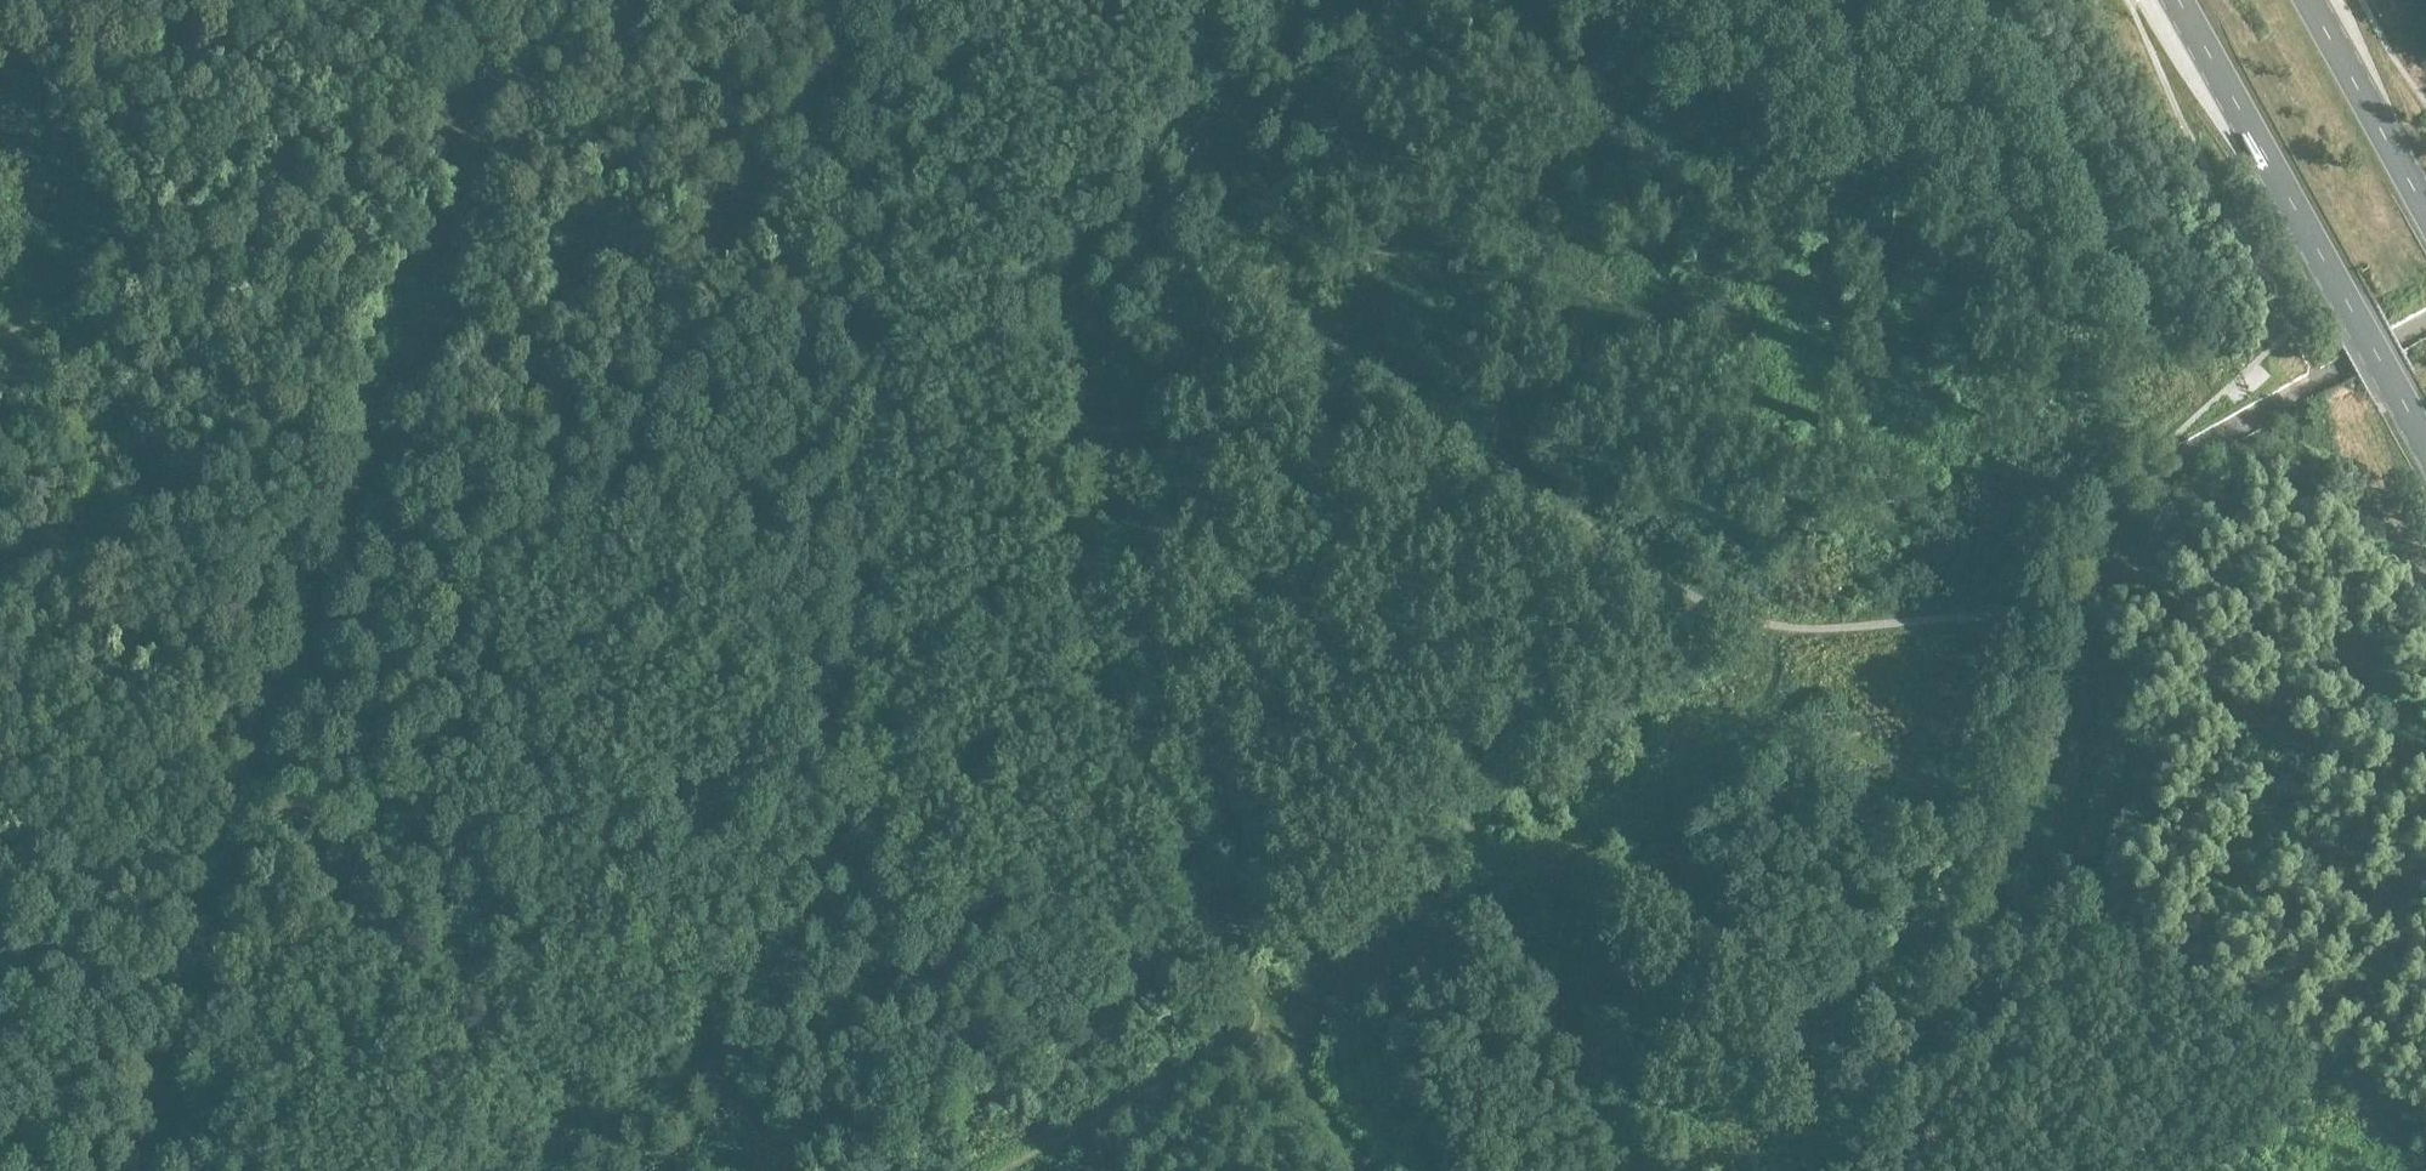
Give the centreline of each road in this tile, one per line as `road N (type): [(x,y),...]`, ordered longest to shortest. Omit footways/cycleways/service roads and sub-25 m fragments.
road 1 (track): [(158,1170),(309,711),(474,142),(441,0)]
road 2 (primary): [(2183,0),(2425,449)]
road 3 (primary): [(2425,220),(2308,0)]

